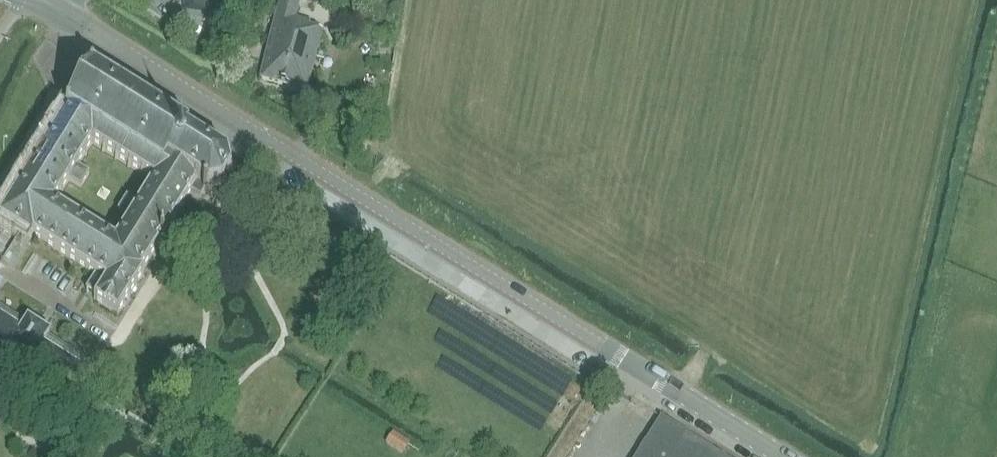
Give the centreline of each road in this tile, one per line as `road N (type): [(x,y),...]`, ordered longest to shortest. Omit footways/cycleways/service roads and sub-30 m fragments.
road 1 (tertiary): [(788,456),(35,0)]

